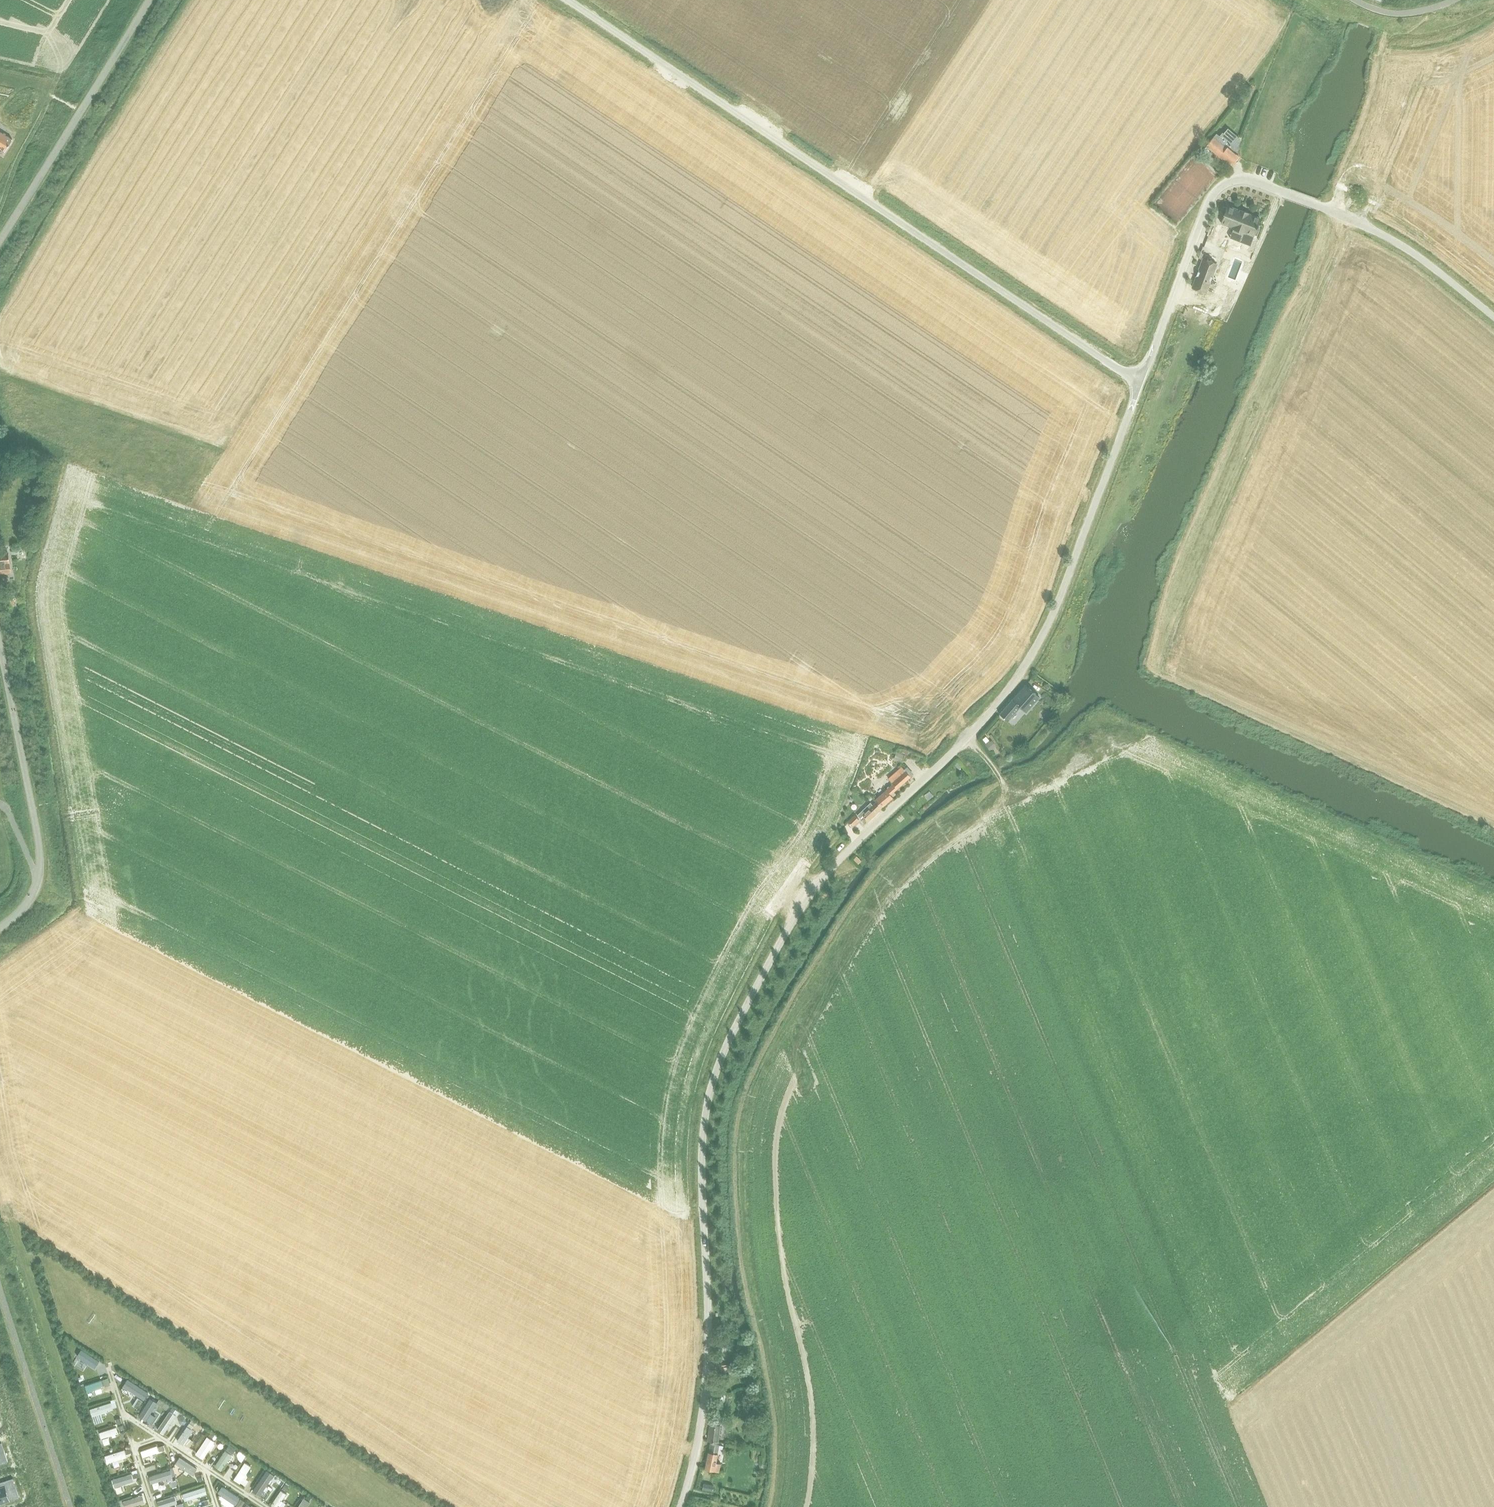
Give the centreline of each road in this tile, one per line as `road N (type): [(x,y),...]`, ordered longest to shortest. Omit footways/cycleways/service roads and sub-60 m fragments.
road 1 (unclassified): [(680,1506),(707,1368),(702,1151),(716,1069),(820,880),(969,735),(1026,663),(1142,379)]
road 2 (unclassified): [(1142,379),(574,0)]
road 3 (unclassified): [(0,927),(27,903),(41,868),(0,647)]
road 4 (unclassified): [(0,239),(148,0)]
road 5 (unclassified): [(1142,379),(1217,192),(1238,180),(1287,193)]
road 6 (unclassified): [(1493,317),(1381,234),(1287,193)]

